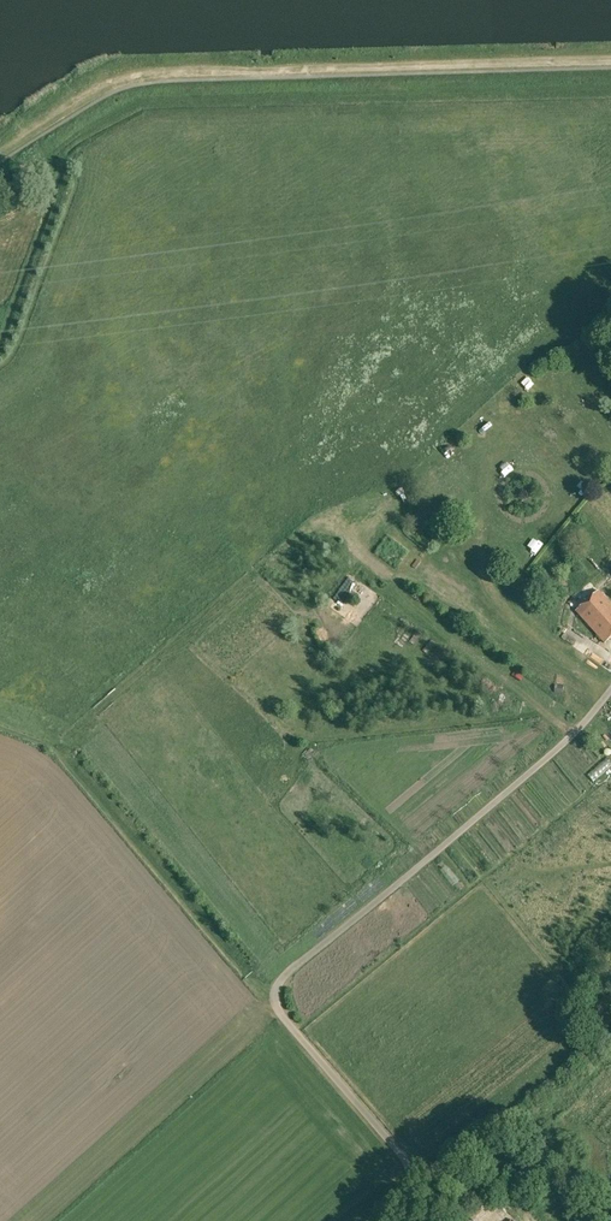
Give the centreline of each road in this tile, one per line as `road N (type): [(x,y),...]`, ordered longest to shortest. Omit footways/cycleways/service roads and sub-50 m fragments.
road 1 (track): [(610,59),(140,74),(85,94),(0,147)]

